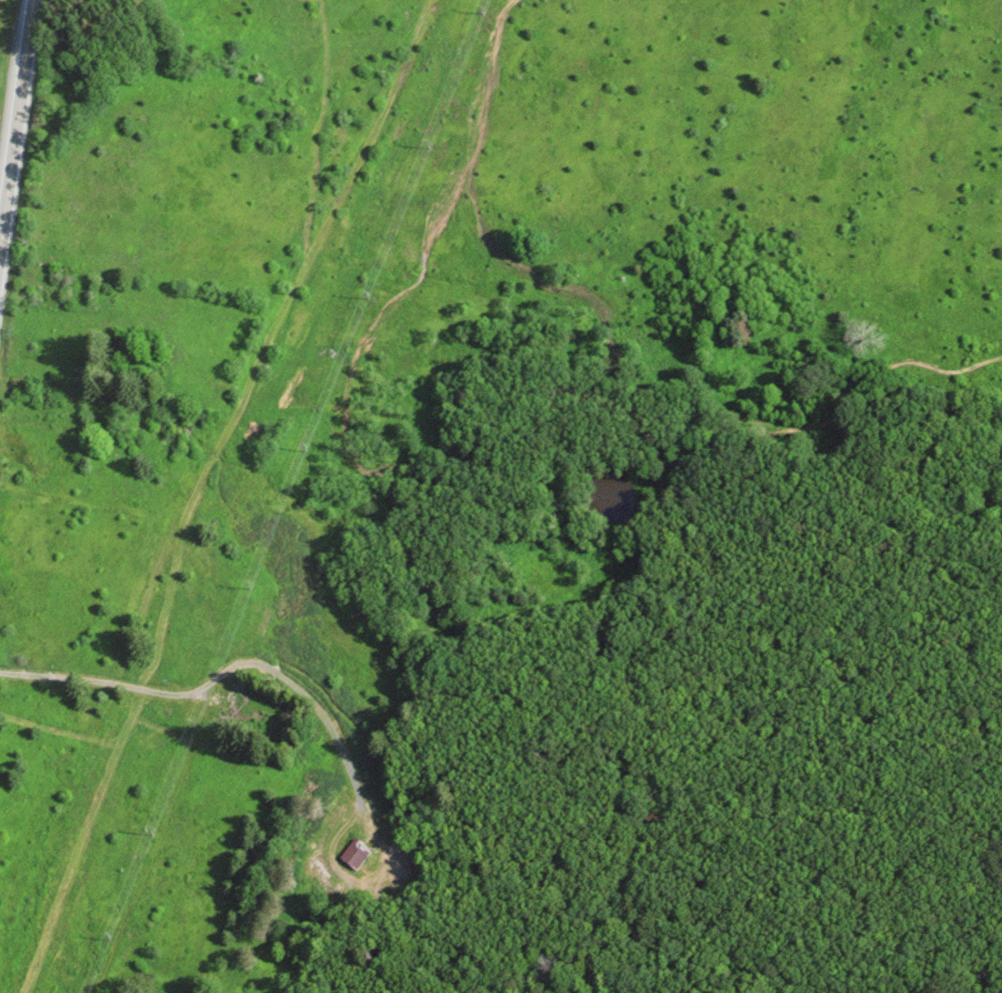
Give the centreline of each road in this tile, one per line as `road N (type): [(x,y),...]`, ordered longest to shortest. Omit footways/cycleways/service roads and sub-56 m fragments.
road 1 (secondary): [(0,228),(31,0)]

